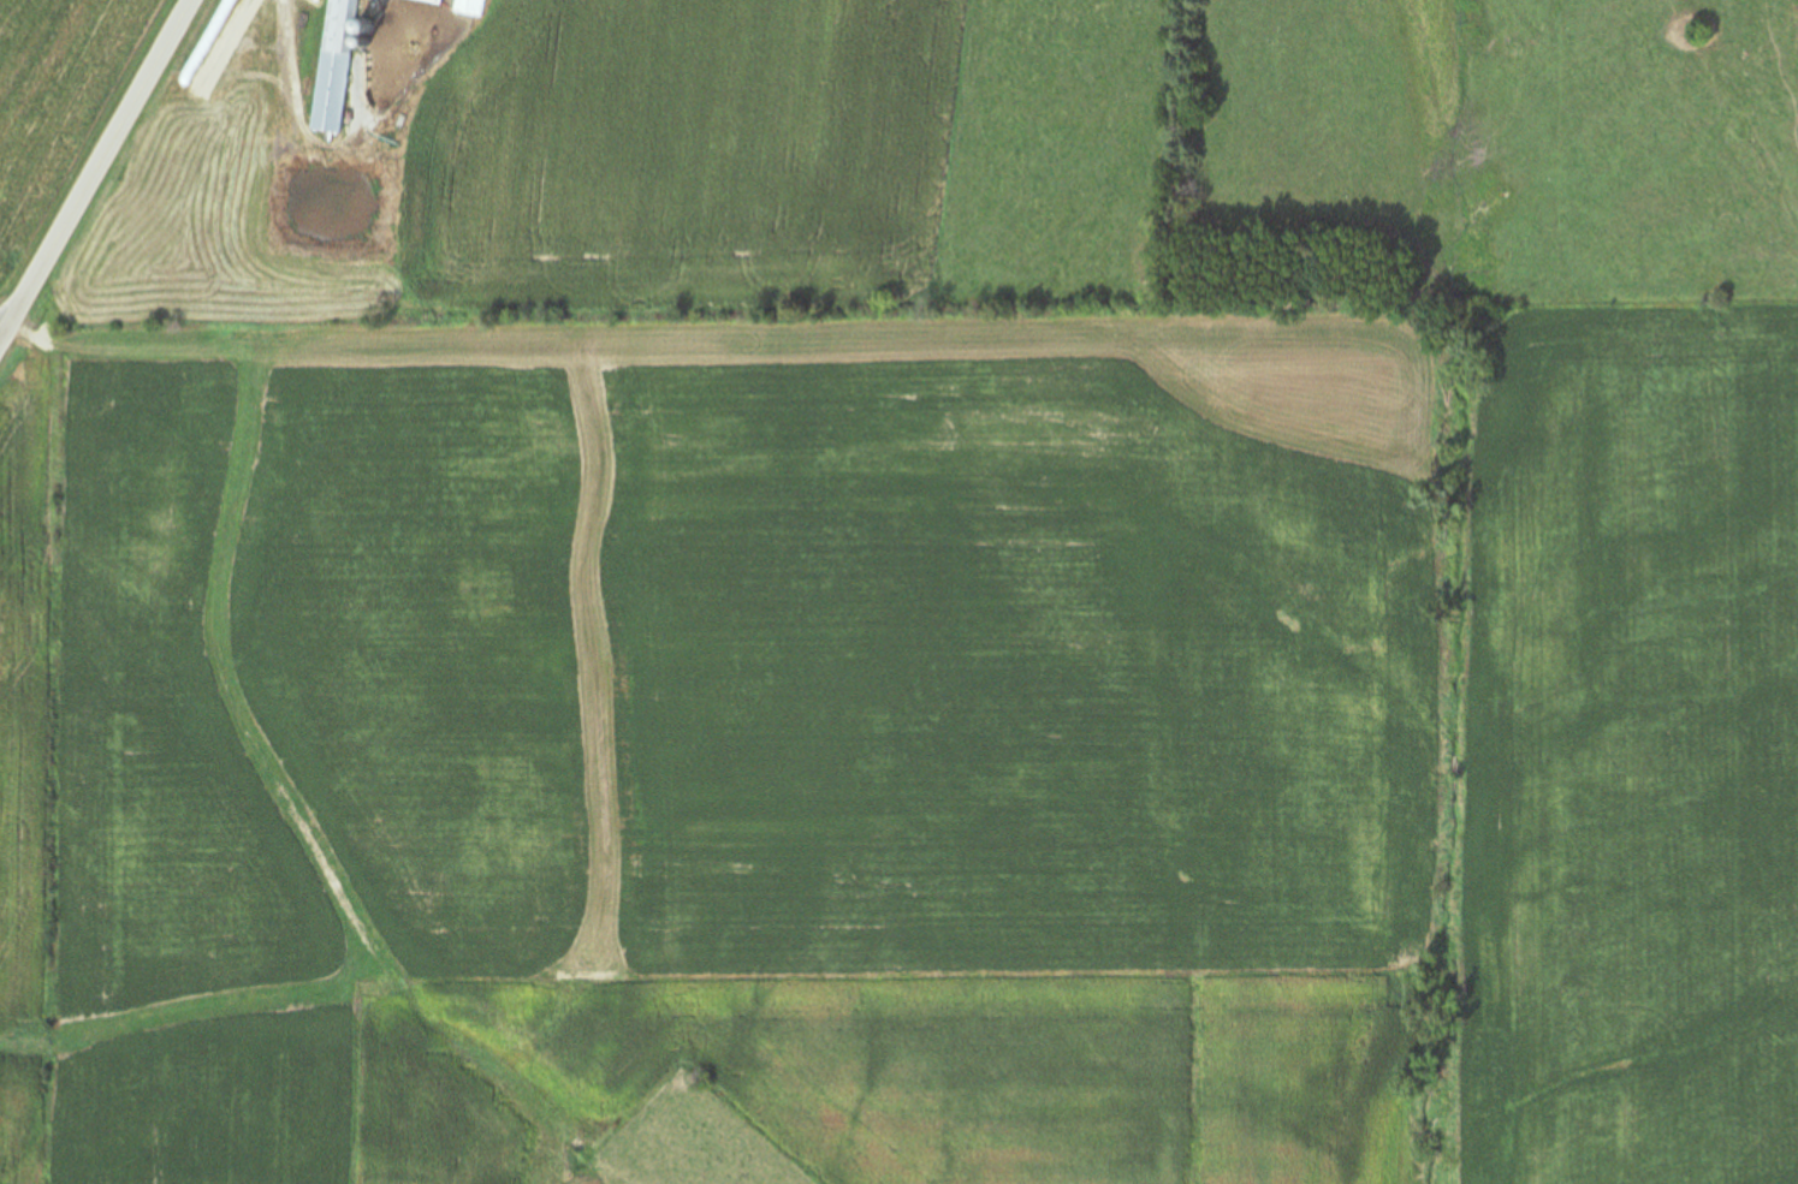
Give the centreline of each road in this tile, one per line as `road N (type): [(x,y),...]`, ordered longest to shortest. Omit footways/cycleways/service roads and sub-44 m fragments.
road 1 (secondary): [(0,343),(191,0)]

